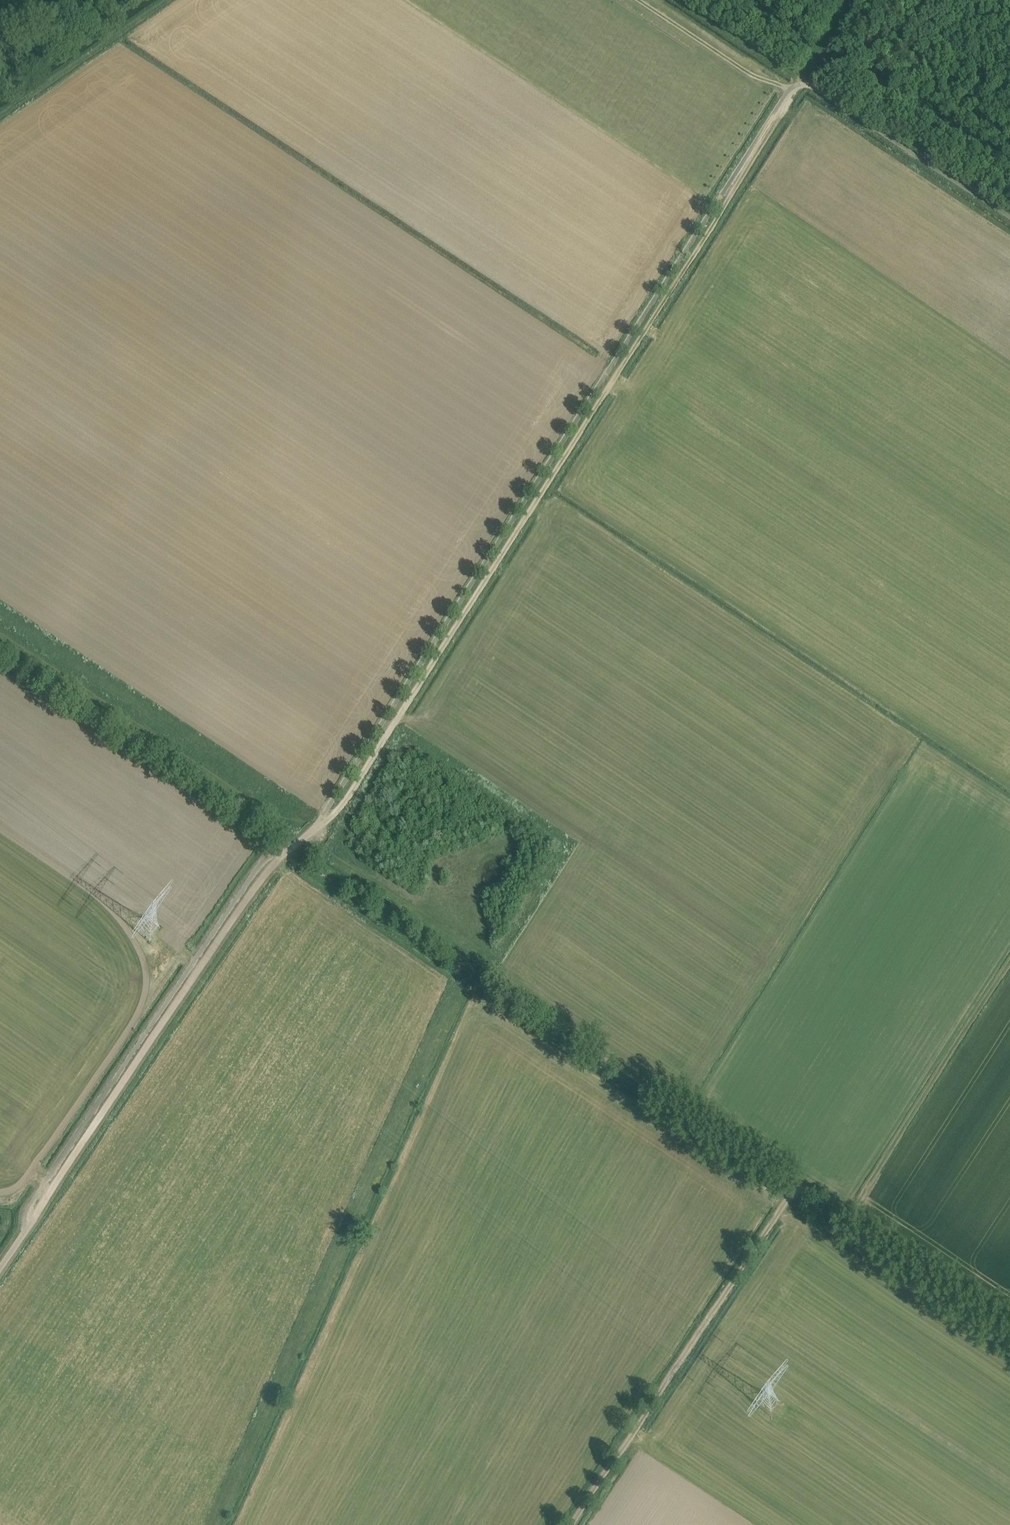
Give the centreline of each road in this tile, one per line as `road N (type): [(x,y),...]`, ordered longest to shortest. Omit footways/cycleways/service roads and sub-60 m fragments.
road 1 (track): [(28,1230),(286,853),(308,834)]
road 2 (track): [(846,1221),(803,1193),(785,1200),(571,1524)]
road 3 (track): [(1009,962),(846,1221)]
road 4 (track): [(846,1221),(1009,1332)]
road 5 (track): [(801,84),(678,0)]

